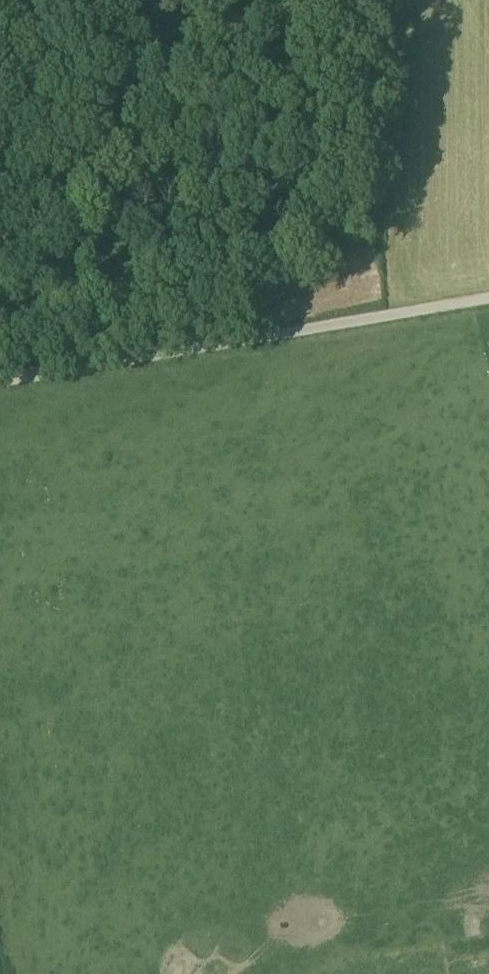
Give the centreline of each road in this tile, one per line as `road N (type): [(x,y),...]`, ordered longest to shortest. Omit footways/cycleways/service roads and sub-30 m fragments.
road 1 (track): [(0,380),(488,299)]

